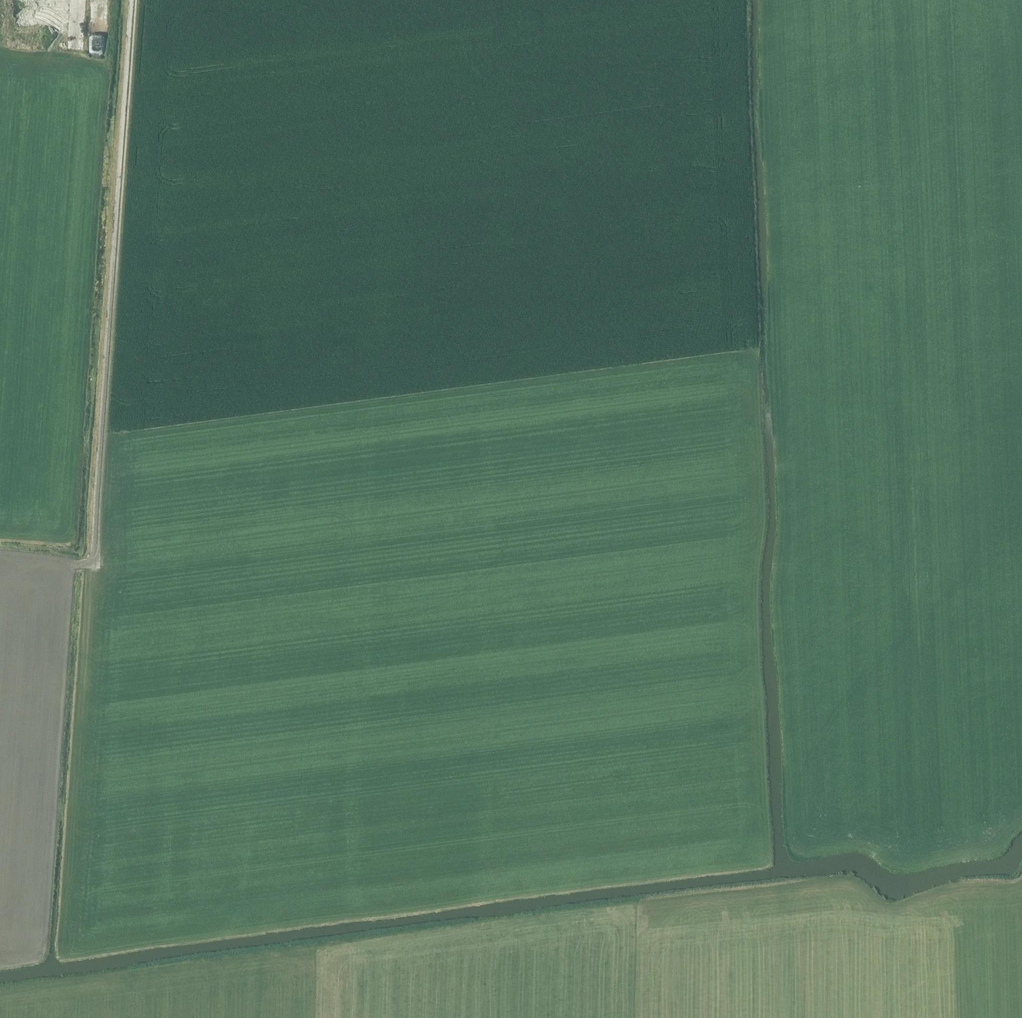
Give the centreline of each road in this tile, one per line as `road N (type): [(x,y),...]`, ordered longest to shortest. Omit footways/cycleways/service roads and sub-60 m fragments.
road 1 (track): [(73,565),(96,557),(131,0)]

